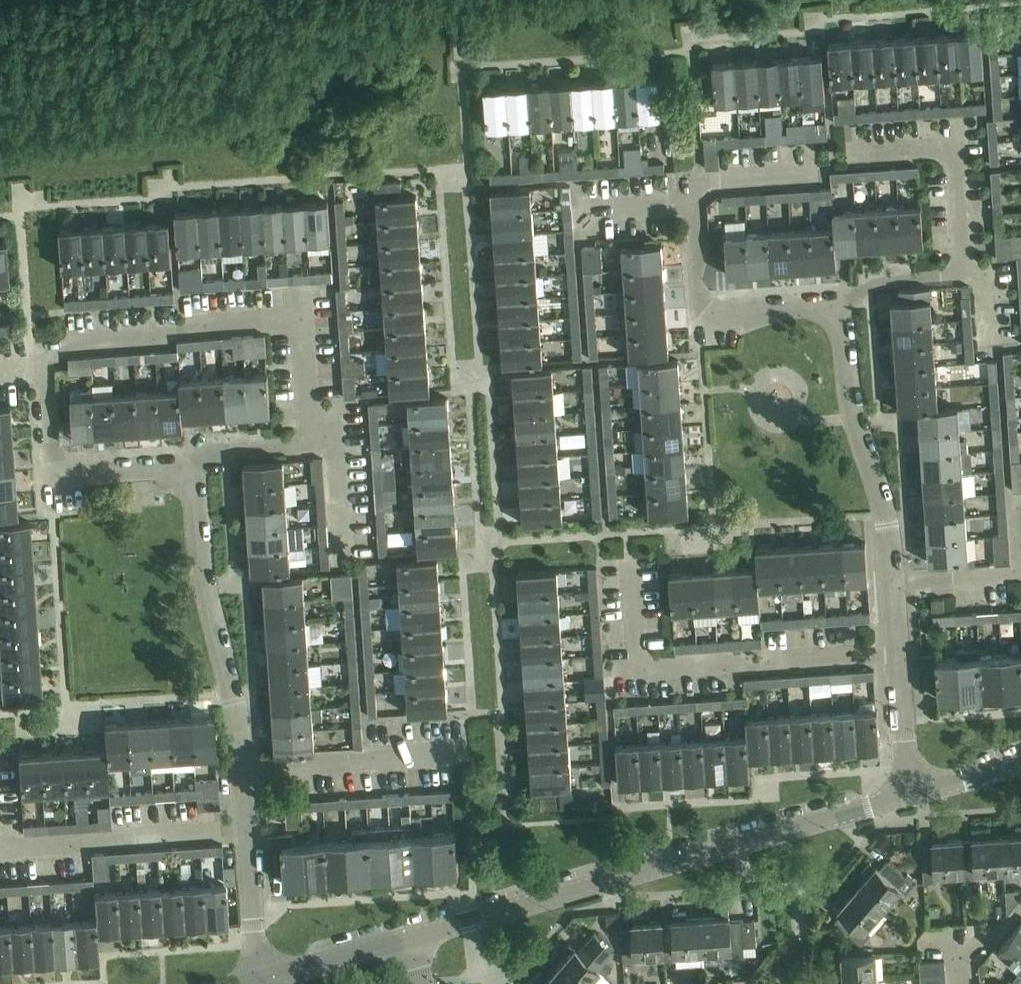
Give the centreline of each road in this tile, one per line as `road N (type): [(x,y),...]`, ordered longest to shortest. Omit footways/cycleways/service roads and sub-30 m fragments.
road 1 (residential): [(185,474),(164,466),(56,474),(45,356),(66,342),(170,334),(179,325),(302,319),(310,444)]
road 2 (unclassified): [(408,936),(911,792)]
road 3 (residential): [(243,771),(185,474)]
road 4 (residential): [(893,580),(888,514),(848,389),(834,307)]
road 5 (residential): [(636,668),(898,654)]
road 6 (residential): [(247,829),(0,848)]
road 7 (residential): [(834,307),(707,308),(693,285),(695,202)]
road 8 (residential): [(847,154),(955,146),(964,272)]
road 9 (residential): [(243,771),(466,755)]
road 10 (residential): [(343,570),(337,444),(310,444)]
road 11 (unclassified): [(262,977),(408,936)]
road 12 (residential): [(262,977),(247,829)]
road 13 (residential): [(695,202),(695,182),(817,173)]
road 14 (residential): [(911,792),(898,654)]
road 15 (residential): [(964,272),(870,283),(834,307)]
road 16 (residential): [(310,444),(205,453),(185,474)]
road 17 (residential): [(893,580),(1020,571)]
road 18 (residential): [(574,209),(695,202)]

